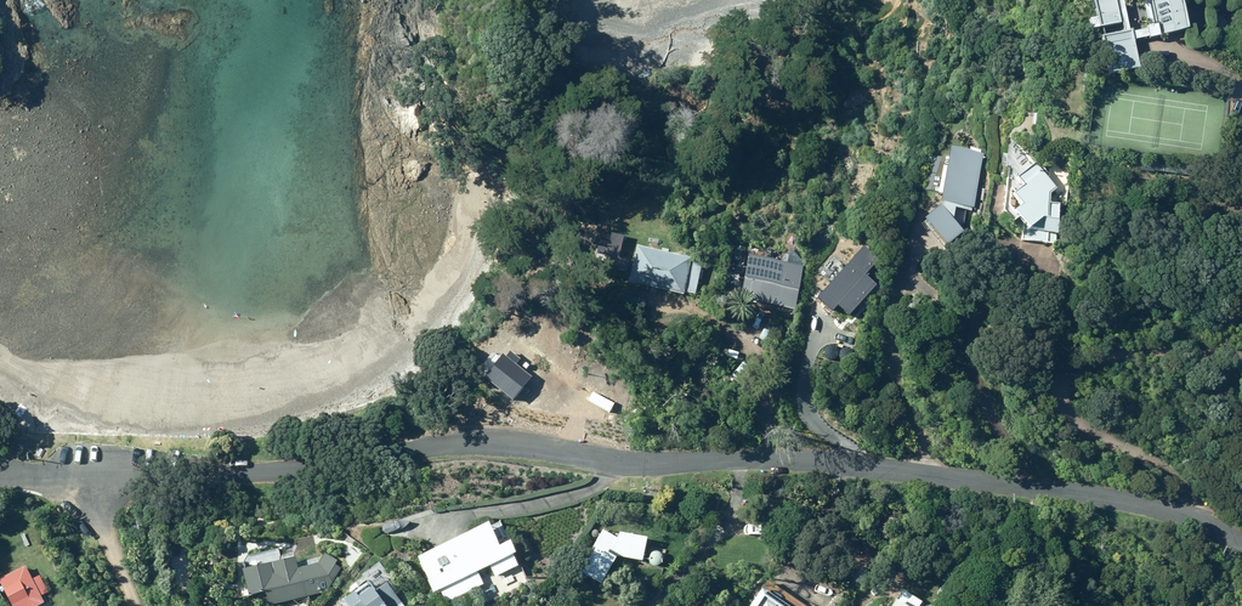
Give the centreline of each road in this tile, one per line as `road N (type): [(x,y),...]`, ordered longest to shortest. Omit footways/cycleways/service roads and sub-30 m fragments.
road 1 (residential): [(84,477),(353,466),(488,444),(634,466),(806,460),(1119,501),(1241,542)]
road 2 (residential): [(138,605),(84,477)]

